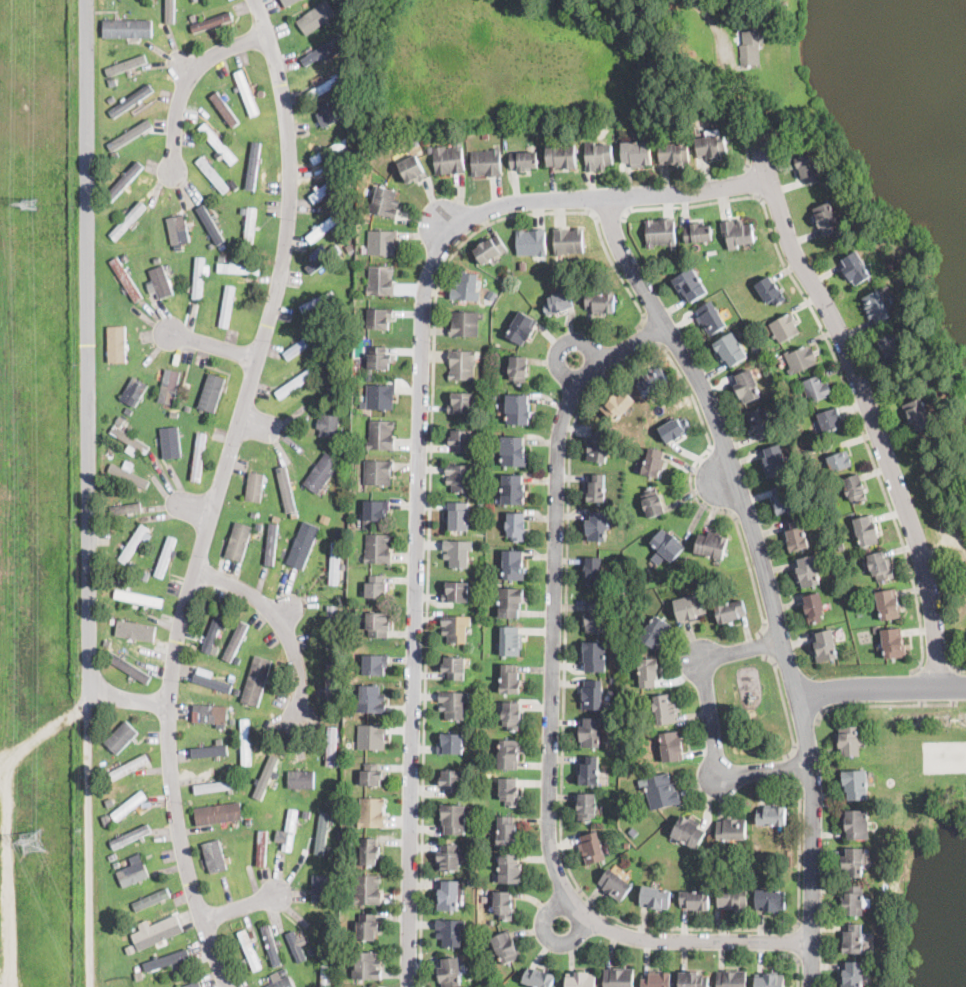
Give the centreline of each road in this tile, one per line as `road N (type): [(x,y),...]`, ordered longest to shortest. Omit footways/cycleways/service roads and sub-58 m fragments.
road 1 (residential): [(407,986),(419,332),(421,290),(437,243),(477,209),(770,181)]
road 2 (residential): [(232,986),(178,832),(168,722),(173,652),(284,251),(290,162),(281,74),(253,0)]
road 3 (residential): [(810,940),(688,943),(607,930),(560,888),(551,863),(561,428),(591,366),(663,324)]
road 4 (residential): [(810,986),(813,766),(796,693),(714,418),(629,269),(602,196)]
road 5 (residential): [(88,718),(85,0)]
road 6 (residential): [(939,687),(909,520),(842,344),(779,210),(757,130)]
road 7 (residential): [(780,642),(699,658),(715,776),(813,766)]
road 8 (residential): [(88,986),(88,718)]
road 9 (residential): [(195,571),(249,594),(282,629),(298,674),(297,724)]
road 10 (residential): [(171,172),(188,68),(265,32)]
road 11 (residential): [(965,686),(796,693)]

